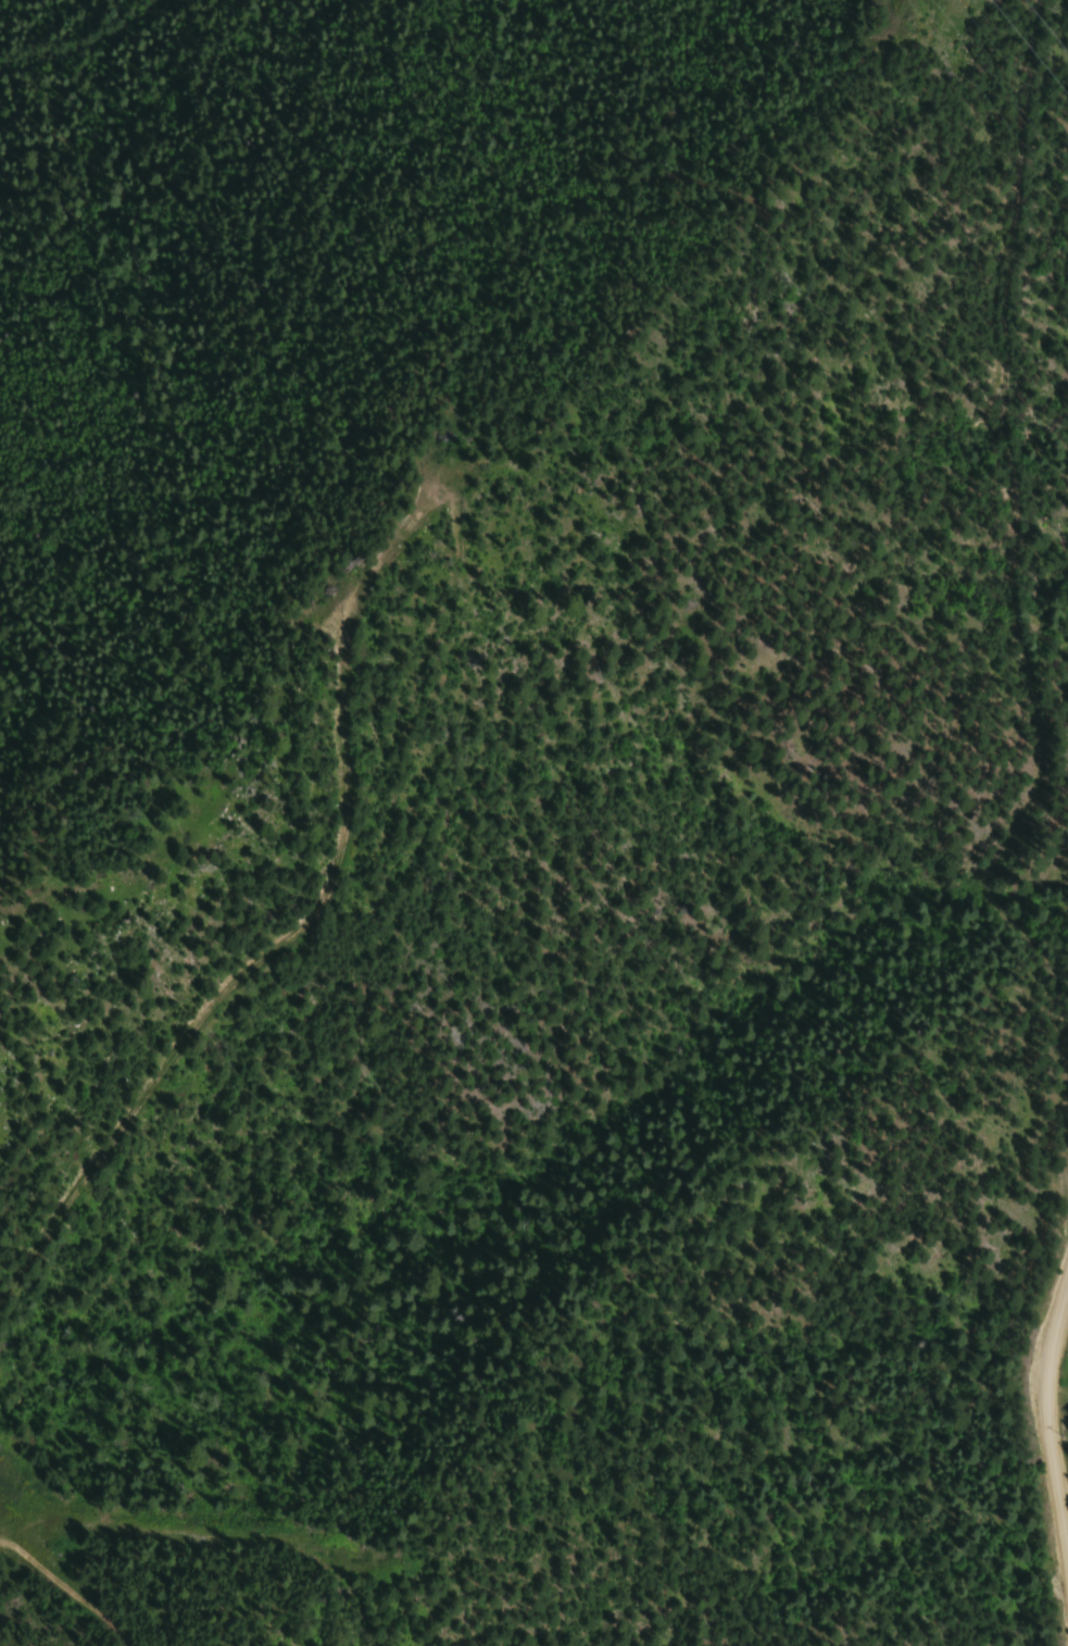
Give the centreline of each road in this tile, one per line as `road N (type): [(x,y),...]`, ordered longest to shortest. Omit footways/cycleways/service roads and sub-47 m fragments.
road 1 (residential): [(1067,1584),(1046,1370),(1067,1275)]

